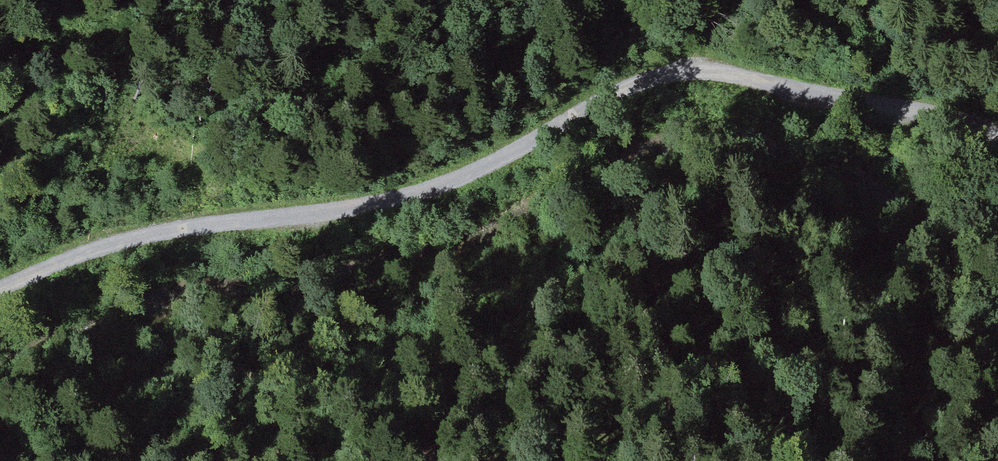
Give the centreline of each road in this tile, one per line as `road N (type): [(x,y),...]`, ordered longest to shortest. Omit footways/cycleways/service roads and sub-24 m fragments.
road 1 (unclassified): [(0,288),(97,247),(162,232),(390,201),(479,171),(613,93),(701,69),(937,115),(997,142)]
road 2 (track): [(499,460),(792,346)]

